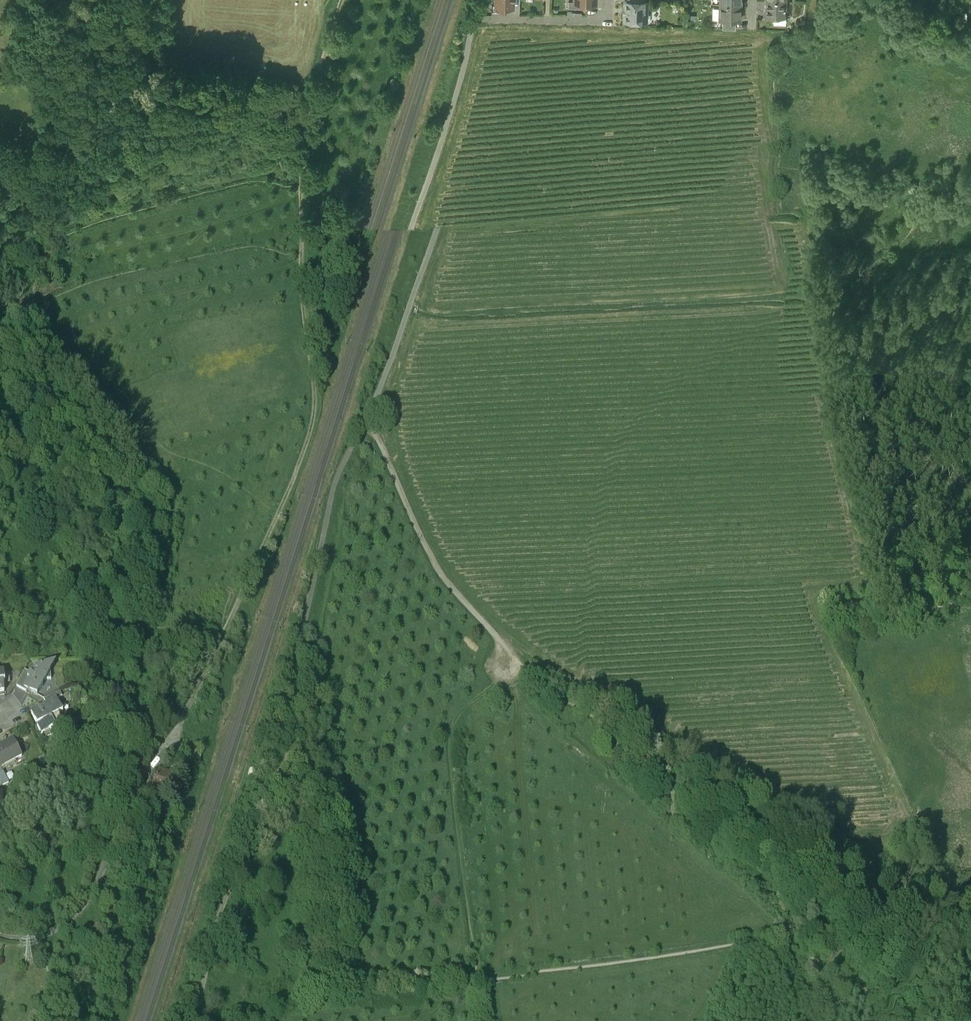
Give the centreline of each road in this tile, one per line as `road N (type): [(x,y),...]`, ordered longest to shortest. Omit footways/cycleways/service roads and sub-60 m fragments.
road 1 (track): [(201,650),(311,404),(316,357),(302,218),(353,0)]
road 2 (track): [(479,947),(784,903),(970,998)]
road 3 (track): [(367,389),(328,478),(281,753)]
road 4 (track): [(478,53),(433,209),(367,389)]
road 5 (track): [(281,753),(310,768),(337,911),(352,946),(368,956),(479,947)]
road 6 (residential): [(189,727),(166,720),(95,869),(68,905),(42,921),(0,923)]
road 7 (track): [(281,753),(223,877),(190,1020)]
road 8 (track): [(507,625),(502,600),(436,525),(367,389)]
road 9 (residential): [(484,54),(613,59),(615,0)]

